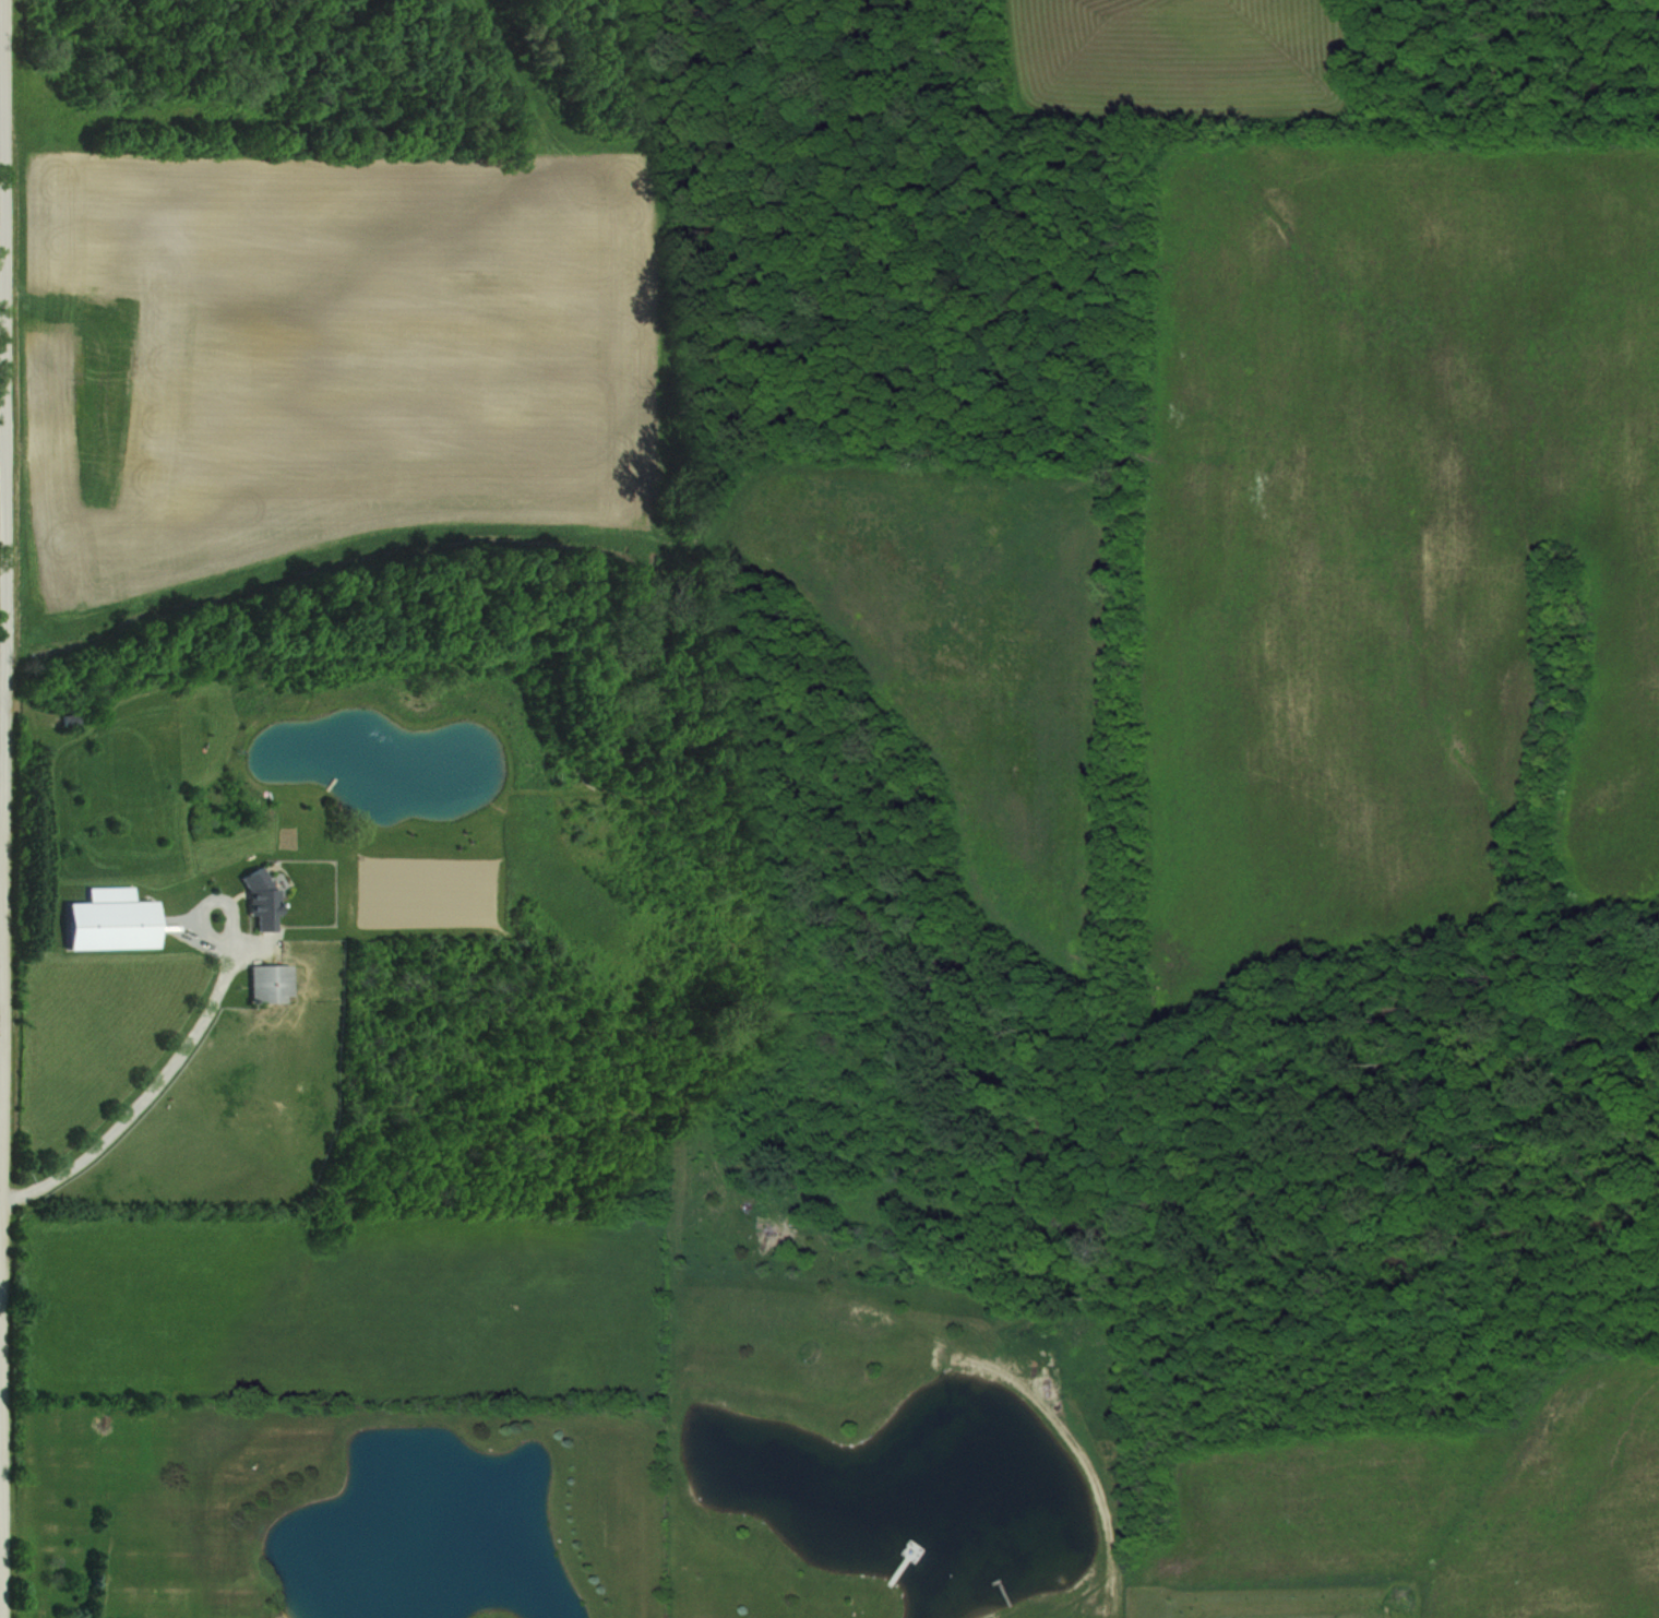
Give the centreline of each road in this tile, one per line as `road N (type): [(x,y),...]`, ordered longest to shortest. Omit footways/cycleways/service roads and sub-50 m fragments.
road 1 (residential): [(4,1617),(5,0)]

